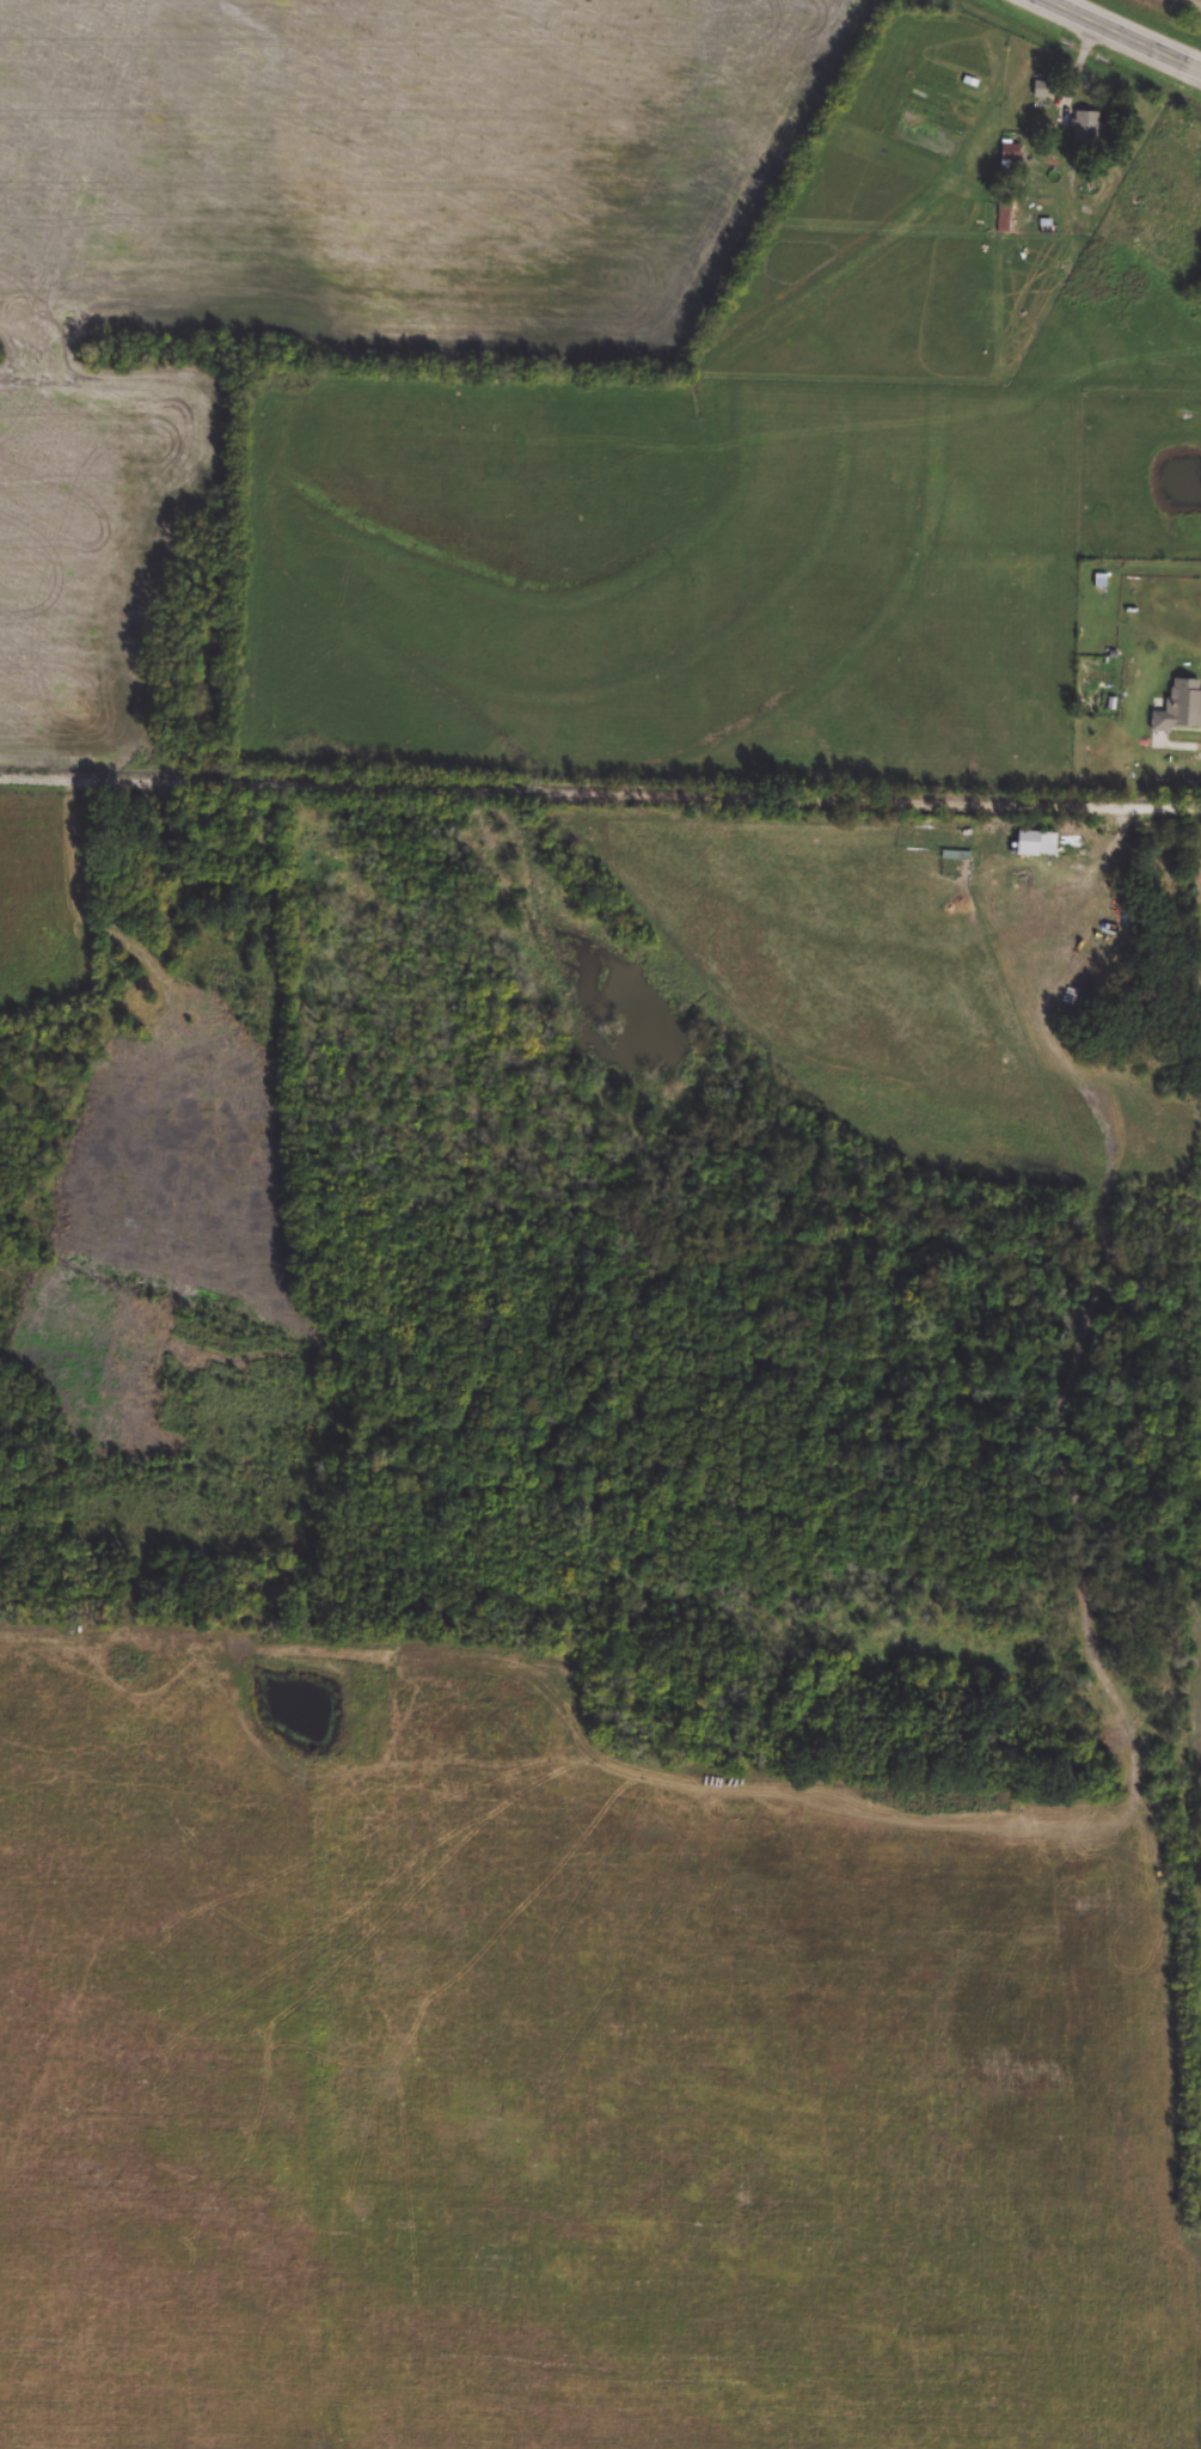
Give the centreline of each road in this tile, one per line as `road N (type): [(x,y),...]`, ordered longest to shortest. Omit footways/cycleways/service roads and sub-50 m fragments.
road 1 (residential): [(0,773),(397,776),(539,789),(1200,804)]
road 2 (primary): [(1200,74),(1041,0)]

